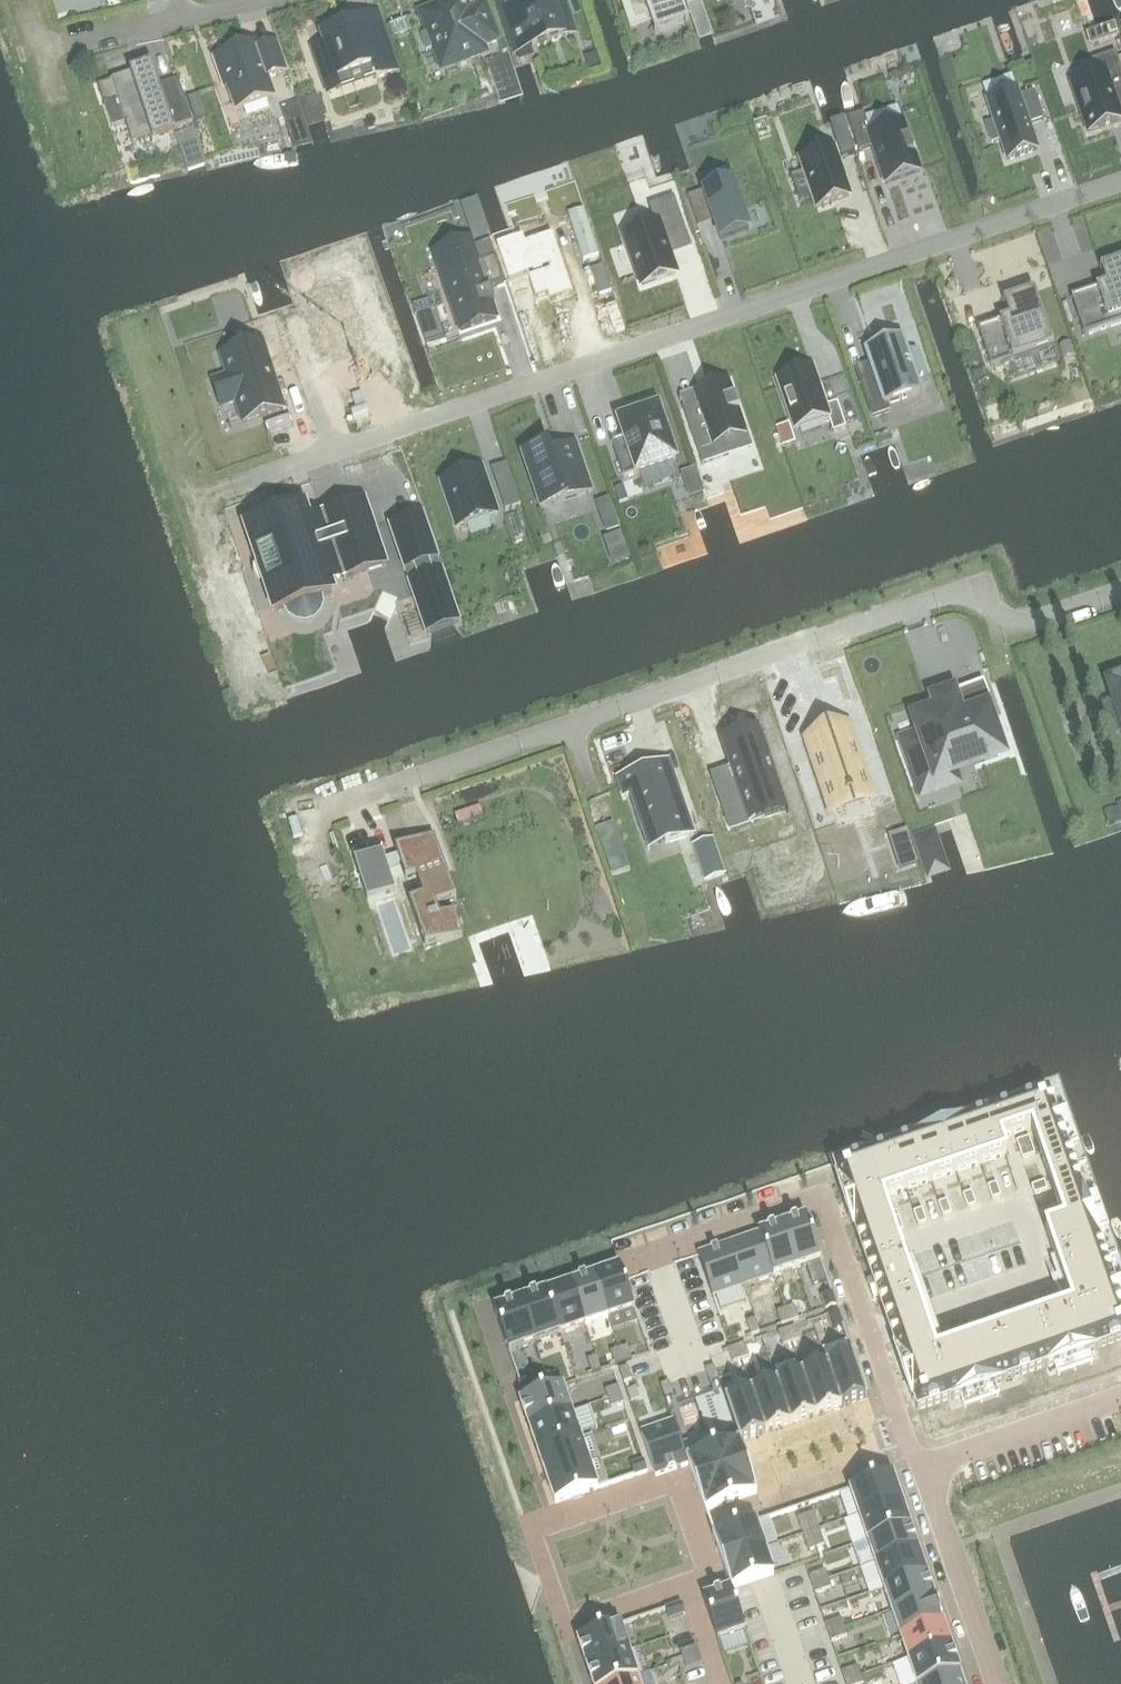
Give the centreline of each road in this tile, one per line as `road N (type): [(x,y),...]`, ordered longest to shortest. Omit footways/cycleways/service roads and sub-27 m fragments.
road 1 (residential): [(1120,181),(224,486)]
road 2 (residential): [(1120,592),(1013,626),(980,601),(934,599),(336,809)]
road 3 (residential): [(925,1467),(906,1454),(819,1199),(653,1257)]
road 4 (residential): [(925,1467),(998,1683)]
road 5 (unclassified): [(1120,1399),(925,1467)]
road 6 (residential): [(257,0),(67,44)]

